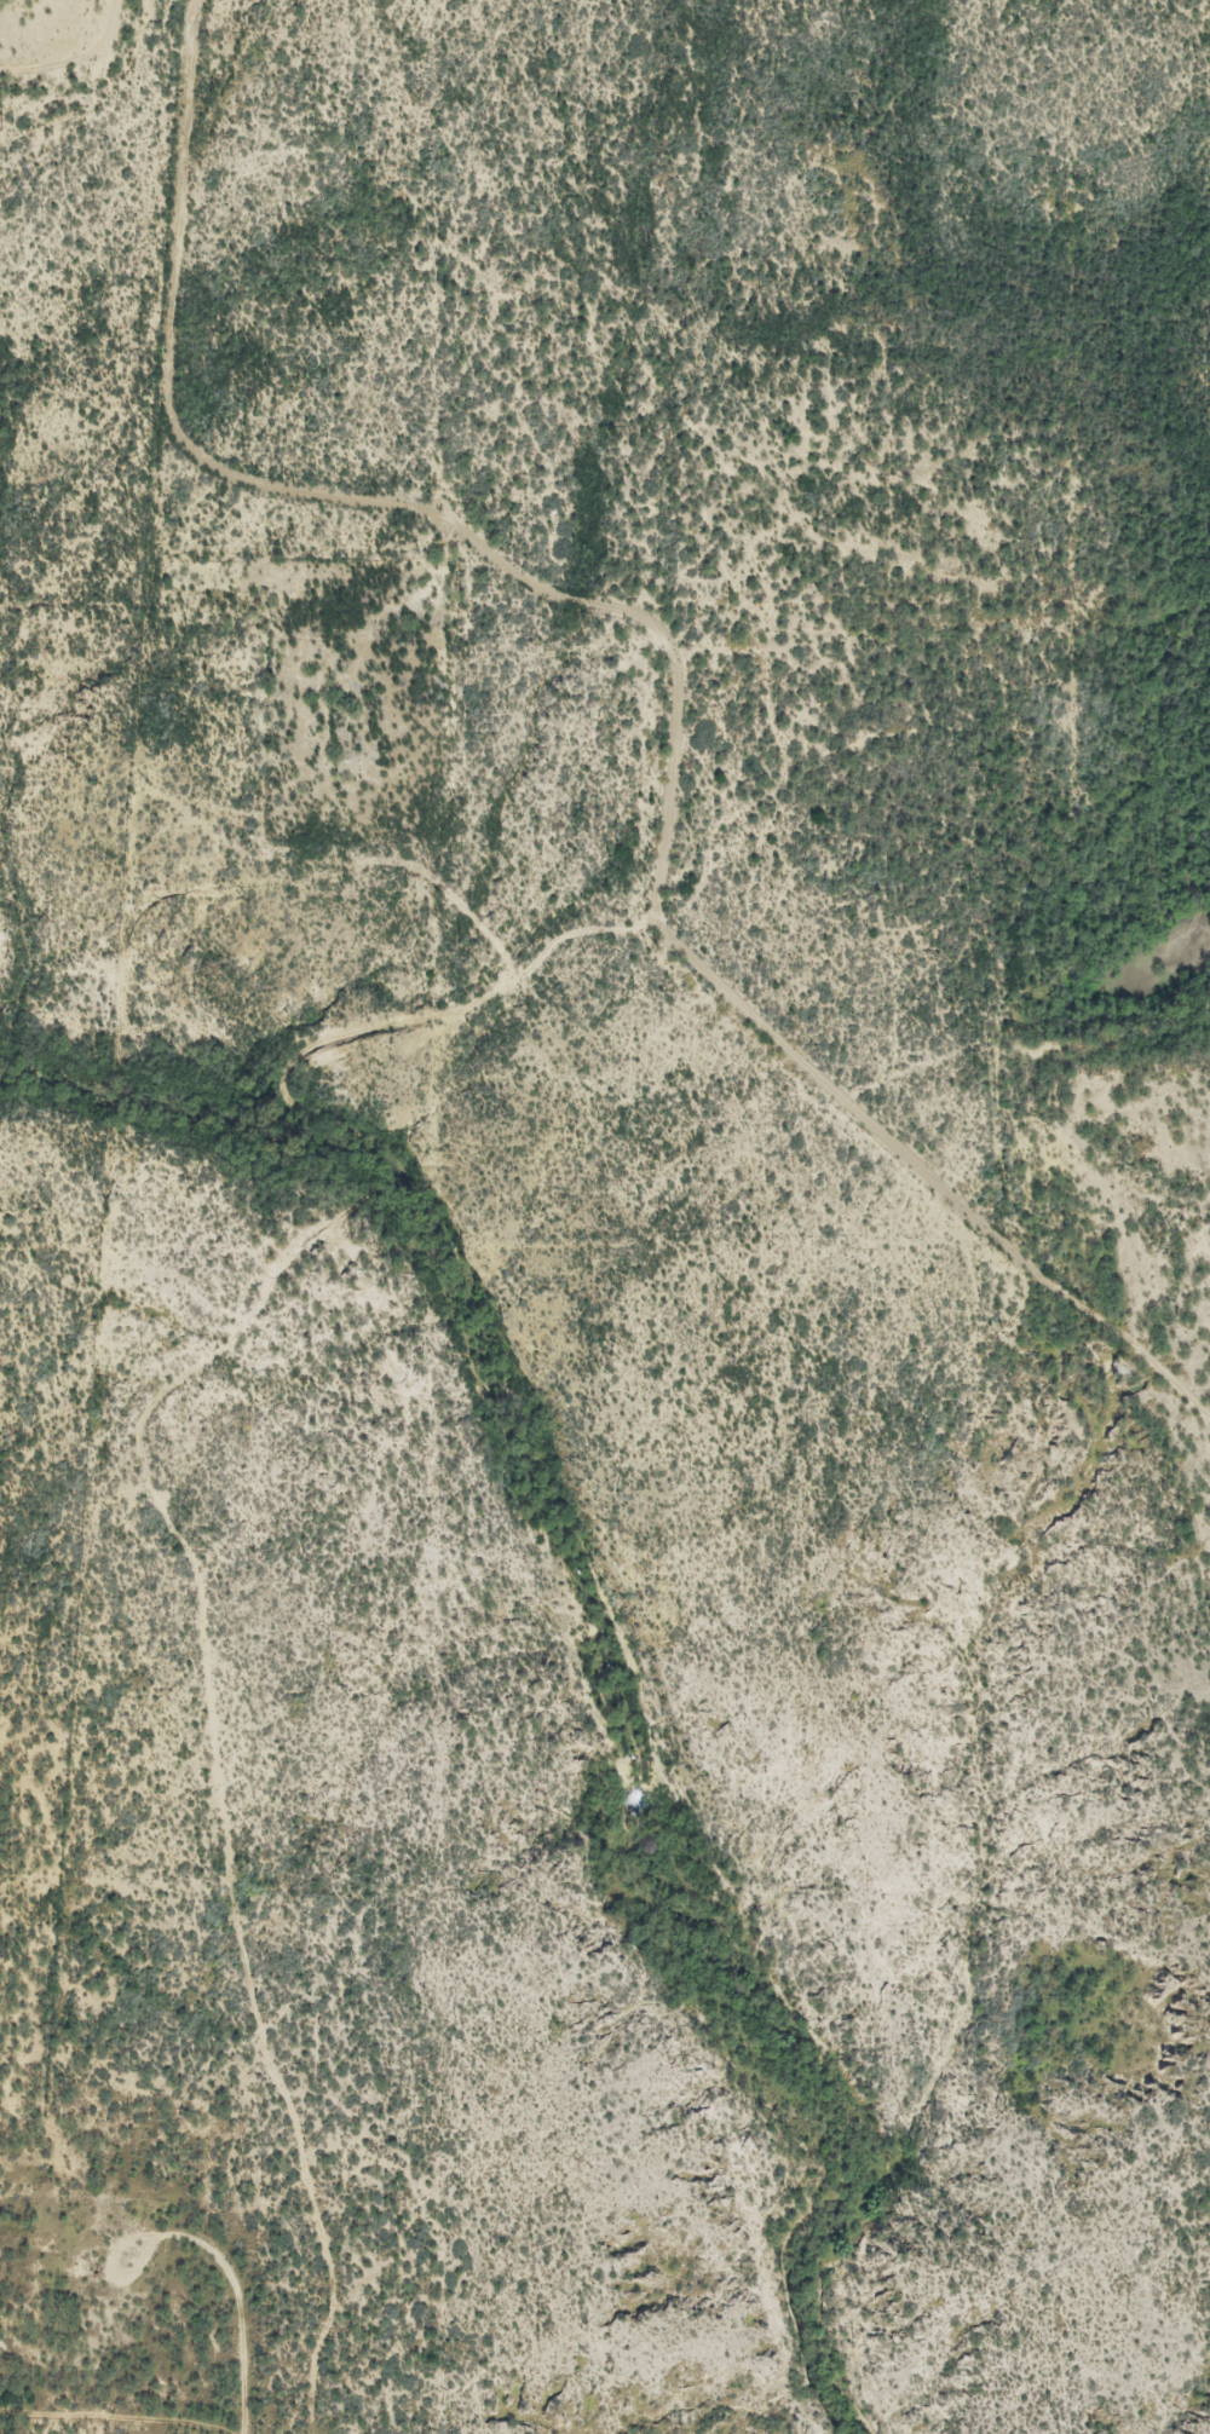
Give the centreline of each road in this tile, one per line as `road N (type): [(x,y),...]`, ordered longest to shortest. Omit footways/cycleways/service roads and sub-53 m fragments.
road 1 (track): [(221,2260),(241,2324),(241,2433)]

